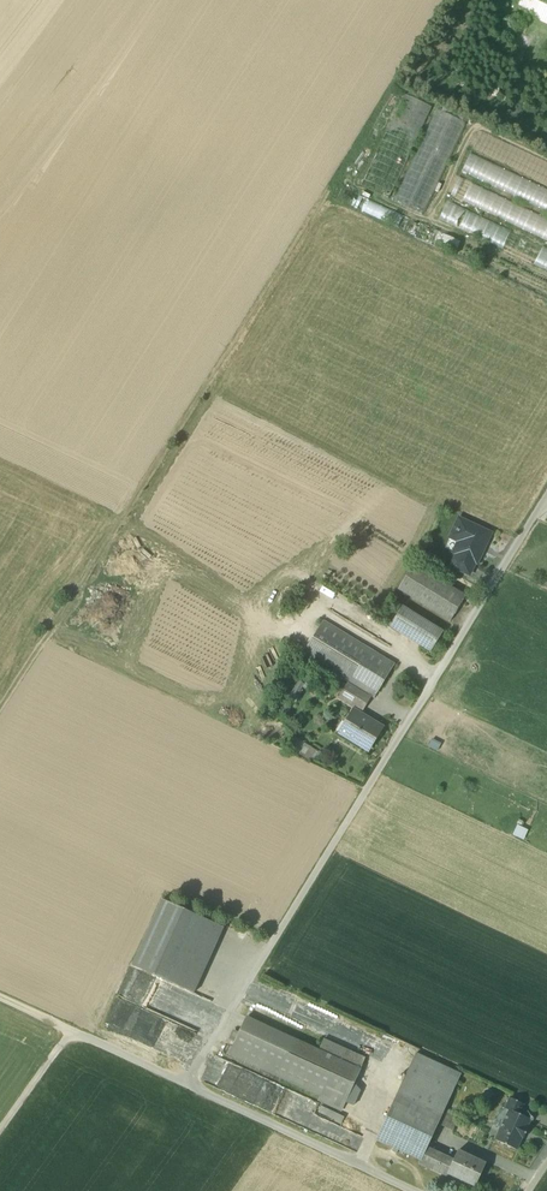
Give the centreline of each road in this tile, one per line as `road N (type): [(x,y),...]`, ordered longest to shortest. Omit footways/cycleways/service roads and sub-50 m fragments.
road 1 (track): [(448,0),(0,712)]
road 2 (residential): [(546,496),(186,1086)]
road 3 (track): [(70,1034),(186,1086)]
road 4 (track): [(0,1132),(70,1034)]

